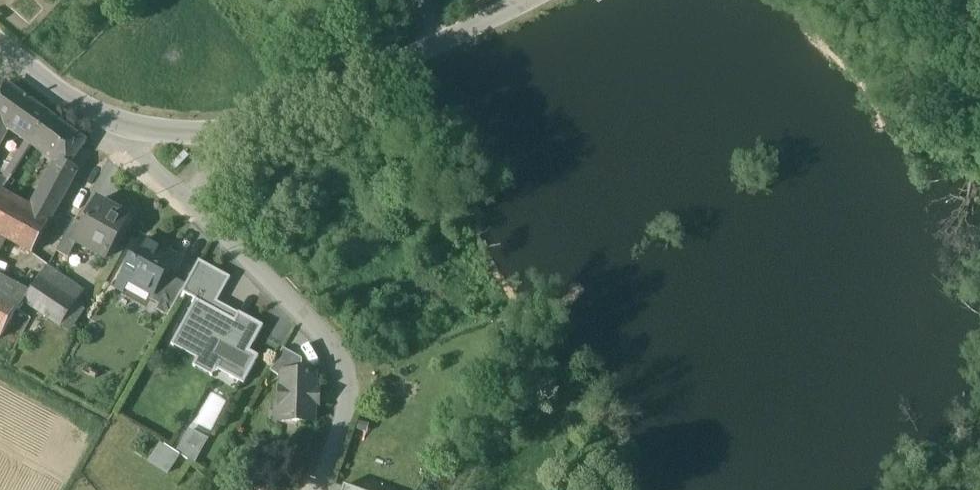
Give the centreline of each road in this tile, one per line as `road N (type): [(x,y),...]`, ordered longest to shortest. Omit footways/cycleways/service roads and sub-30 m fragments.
road 1 (residential): [(314,489),(342,417),(344,371),(330,343),(190,201)]
road 2 (tertiary): [(528,0),(325,98),(206,138)]
road 3 (tertiary): [(147,131),(96,117),(0,44)]

